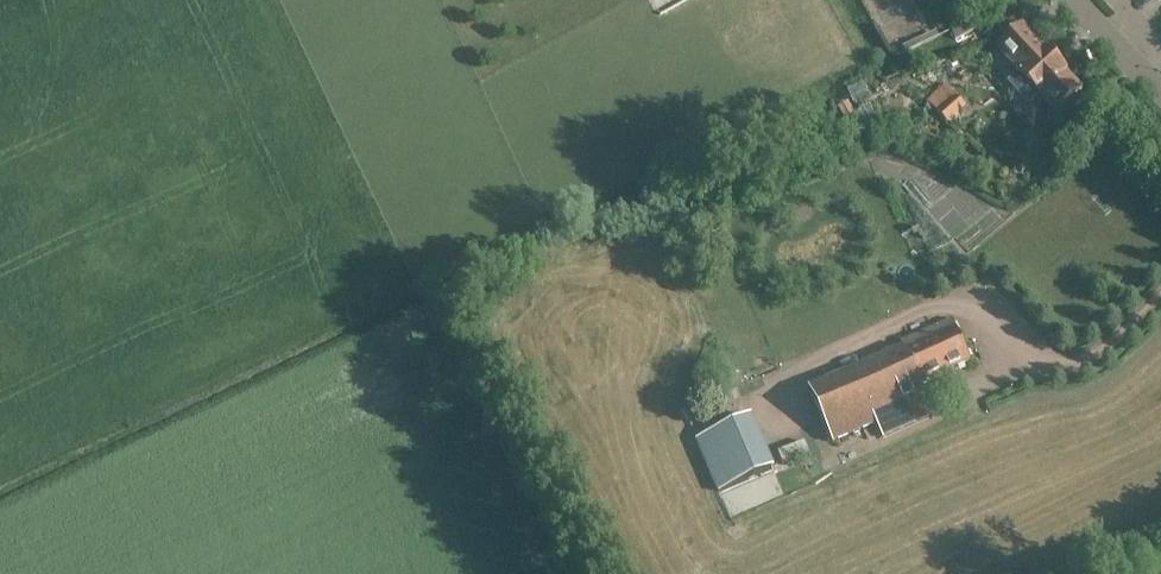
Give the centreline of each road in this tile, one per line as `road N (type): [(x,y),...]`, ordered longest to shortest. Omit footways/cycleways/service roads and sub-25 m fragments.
road 1 (tertiary): [(1160,90),(1076,0)]

